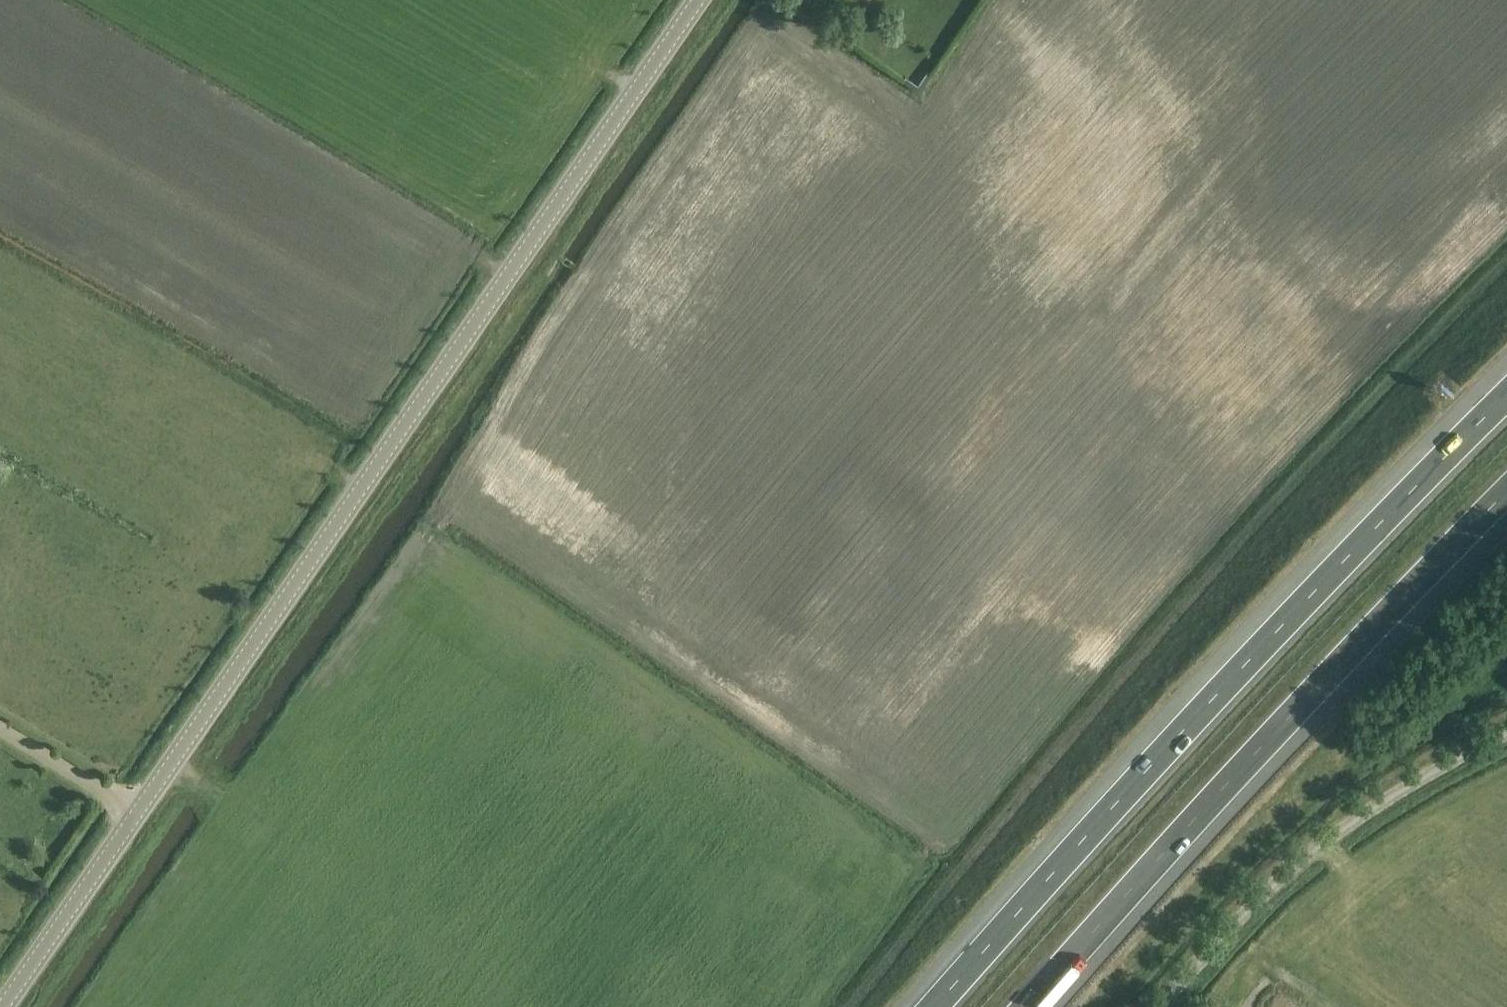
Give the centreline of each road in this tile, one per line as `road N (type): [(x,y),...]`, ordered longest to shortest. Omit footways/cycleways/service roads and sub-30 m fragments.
road 1 (tertiary): [(2,1006),(697,0)]
road 2 (motorway): [(1506,396),(1233,678),(935,1006)]
road 3 (motorway): [(1027,1006),(1506,492)]
road 4 (unclassified): [(1169,1006),(1339,836),(1506,732)]

